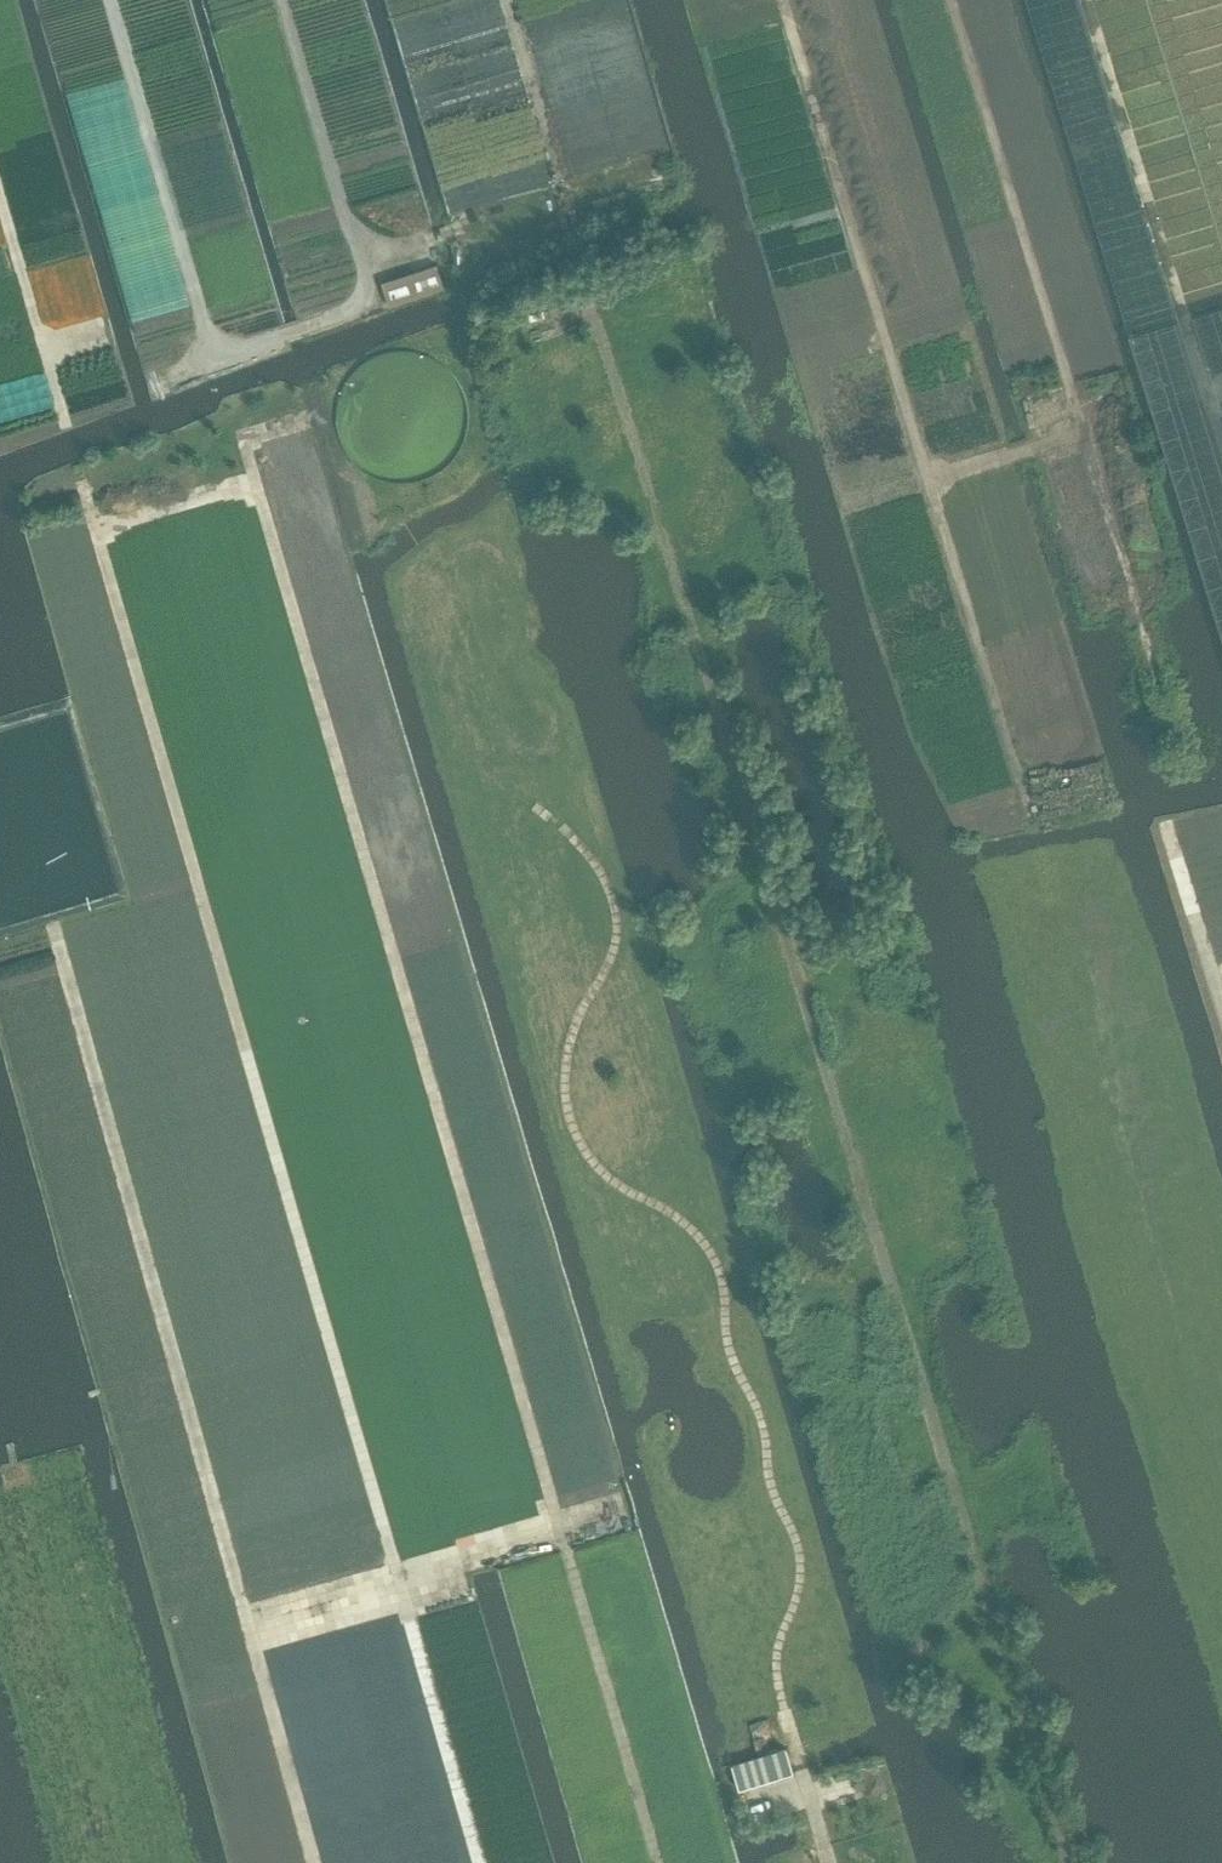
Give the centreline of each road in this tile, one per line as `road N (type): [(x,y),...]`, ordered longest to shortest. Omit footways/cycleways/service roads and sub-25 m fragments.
road 1 (track): [(1043,857),(914,478),(771,0)]
road 2 (track): [(1156,681),(955,0)]
road 3 (track): [(276,0),(352,256),(552,204),(552,150),(508,0)]
road 4 (track): [(914,478),(1081,426)]

